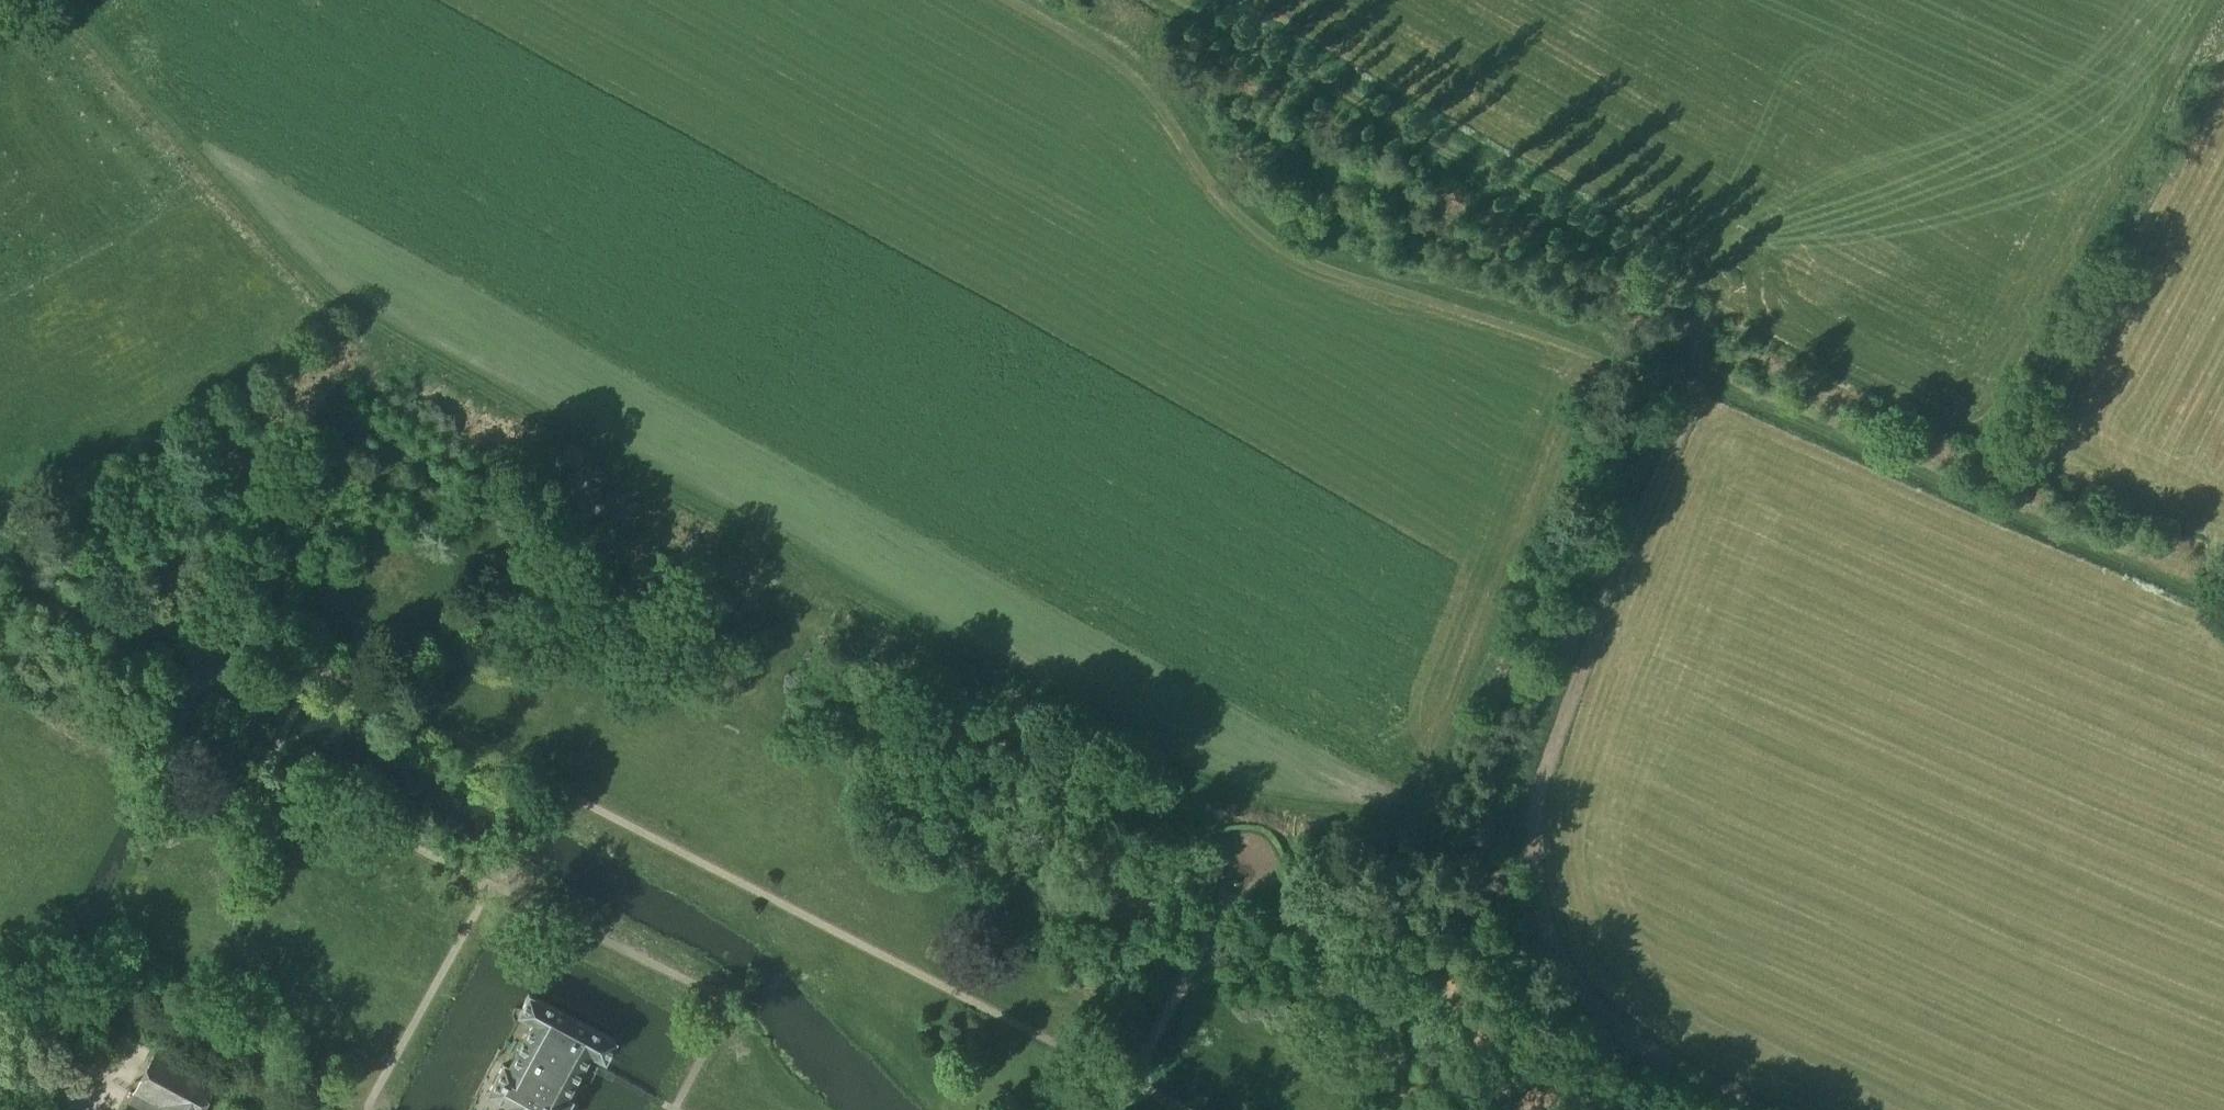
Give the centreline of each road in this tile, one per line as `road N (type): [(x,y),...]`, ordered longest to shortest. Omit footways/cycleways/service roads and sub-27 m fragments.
road 1 (track): [(1187,0),(1695,295),(1697,336)]
road 2 (track): [(2223,596),(1774,385),(1697,336)]
road 3 (track): [(1124,1109),(1238,887)]

